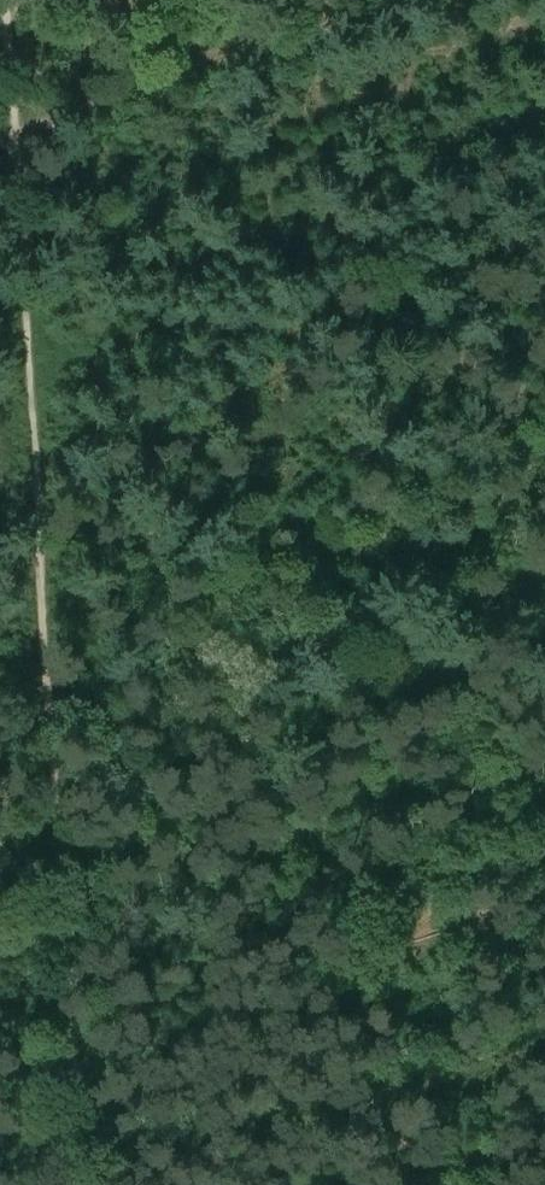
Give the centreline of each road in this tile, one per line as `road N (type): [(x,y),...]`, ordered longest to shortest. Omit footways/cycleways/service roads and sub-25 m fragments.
road 1 (track): [(77,1184),(48,693),(48,399),(14,104)]
road 2 (track): [(0,703),(544,551)]

